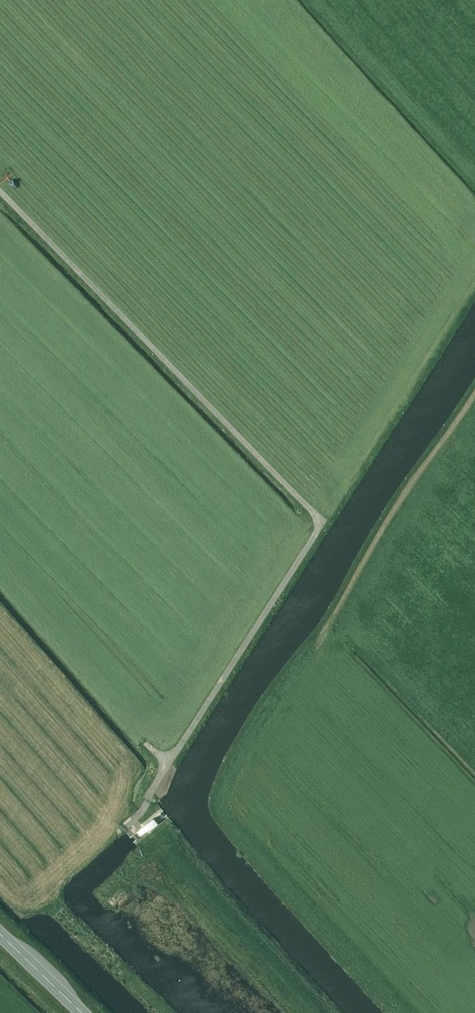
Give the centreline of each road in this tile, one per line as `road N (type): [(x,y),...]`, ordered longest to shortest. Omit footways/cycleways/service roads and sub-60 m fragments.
road 1 (track): [(0,192),(322,522),(143,811),(128,822)]
road 2 (track): [(474,388),(318,639)]

